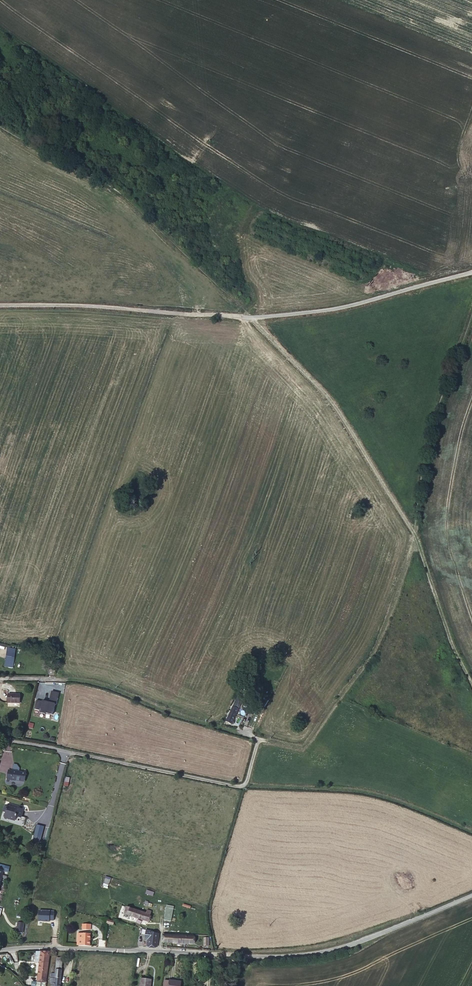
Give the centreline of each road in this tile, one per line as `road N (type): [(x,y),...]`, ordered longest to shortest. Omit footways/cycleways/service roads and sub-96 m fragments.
road 1 (track): [(0,126),(108,185),(331,402),(411,532),(471,687)]
road 2 (track): [(471,309),(435,414),(400,577),(370,653),(305,745),(257,739)]
road 3 (residential): [(0,949),(305,954),(471,895)]
road 4 (track): [(471,270),(254,319),(0,304)]
road 5 (track): [(471,832),(353,790),(241,786)]
road 6 (track): [(257,739),(241,786),(64,751)]
road 7 (track): [(257,739),(113,689),(53,678)]

